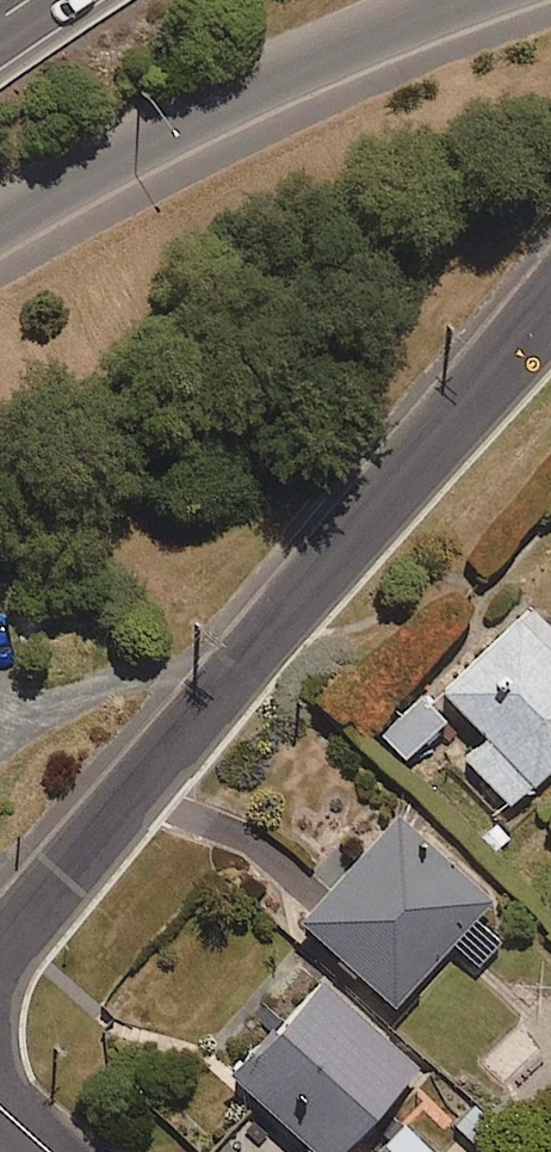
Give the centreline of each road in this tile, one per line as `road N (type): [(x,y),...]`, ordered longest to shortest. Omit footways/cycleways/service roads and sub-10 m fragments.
road 1 (residential): [(550,313),(0,957)]
road 2 (secondary): [(453,0),(196,110),(0,211)]

